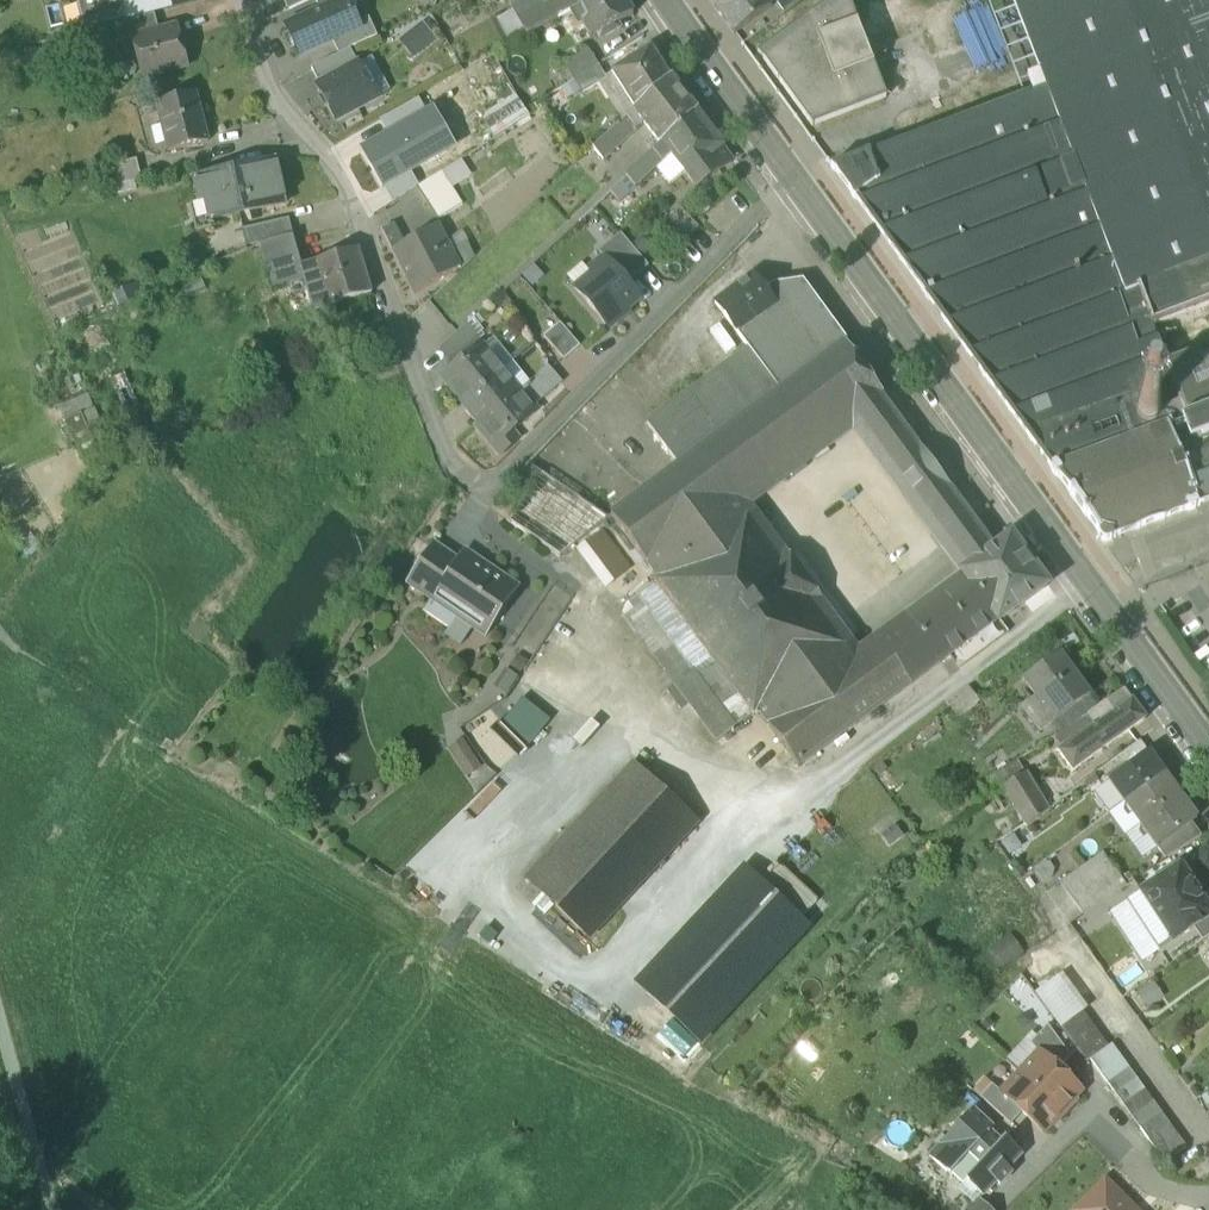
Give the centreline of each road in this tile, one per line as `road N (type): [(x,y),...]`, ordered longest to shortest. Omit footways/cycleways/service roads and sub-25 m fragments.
road 1 (residential): [(795,179),(486,497),(452,467),(367,232),(330,166),(277,105),(243,0)]
road 2 (secondary): [(1208,752),(795,179)]
road 3 (secondary): [(795,179),(666,0)]
road 4 (unclassified): [(0,1031),(50,1209)]
road 5 (residential): [(1208,1191),(1173,1194),(1087,1120)]

